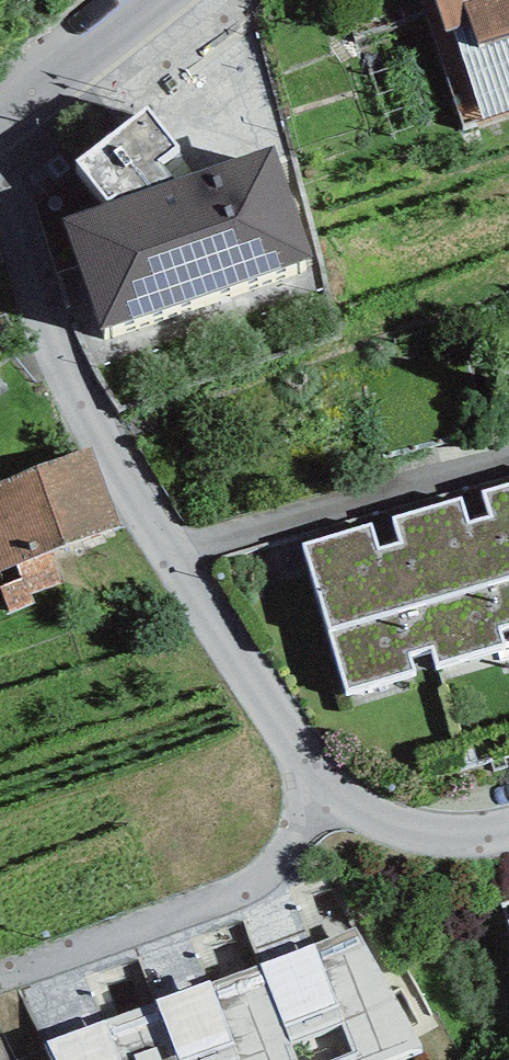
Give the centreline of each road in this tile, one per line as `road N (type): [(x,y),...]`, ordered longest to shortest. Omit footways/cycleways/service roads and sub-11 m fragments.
road 1 (residential): [(0,229),(170,555),(329,791),(376,819),(425,833),(508,829)]
road 2 (residential): [(149,0),(0,115)]

